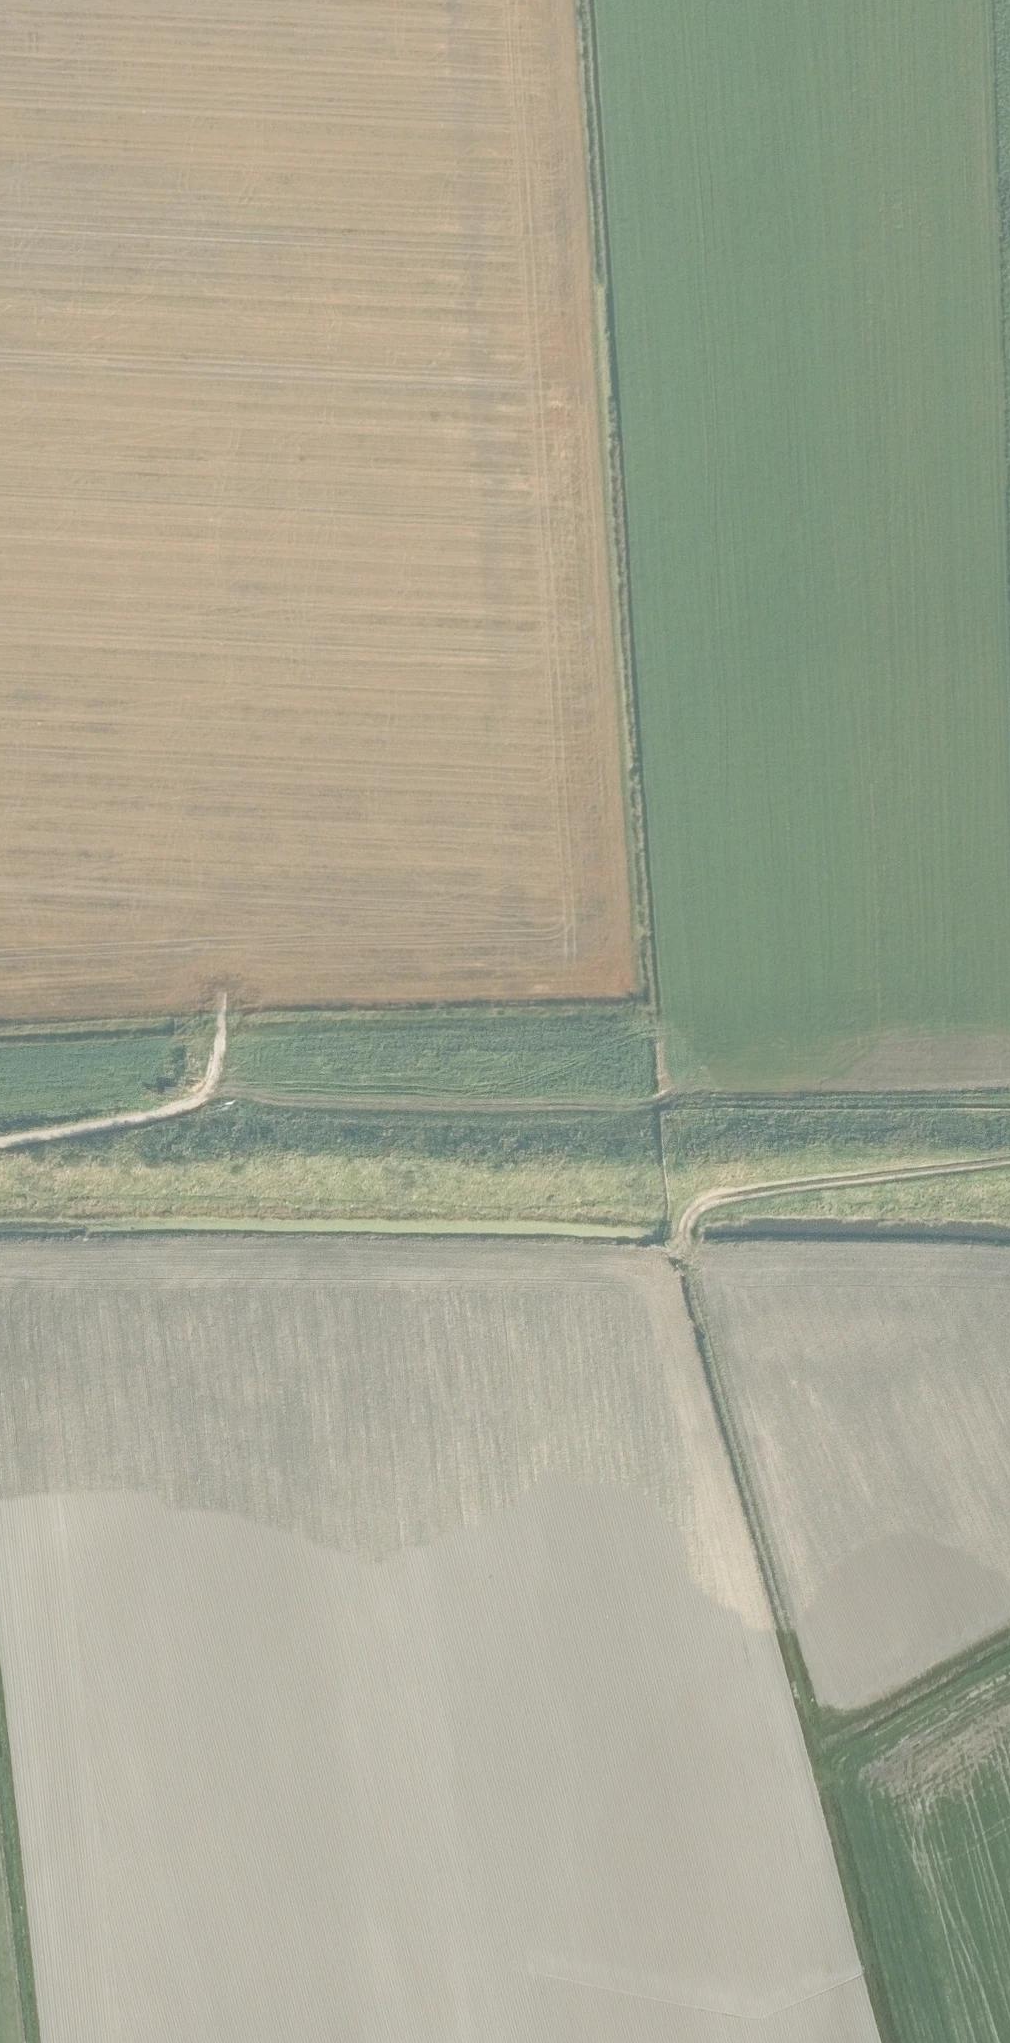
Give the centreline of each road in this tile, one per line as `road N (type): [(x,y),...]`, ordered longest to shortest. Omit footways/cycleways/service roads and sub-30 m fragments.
road 1 (track): [(0,1143),(149,1118),(194,1102),(219,1065),(222,993)]

